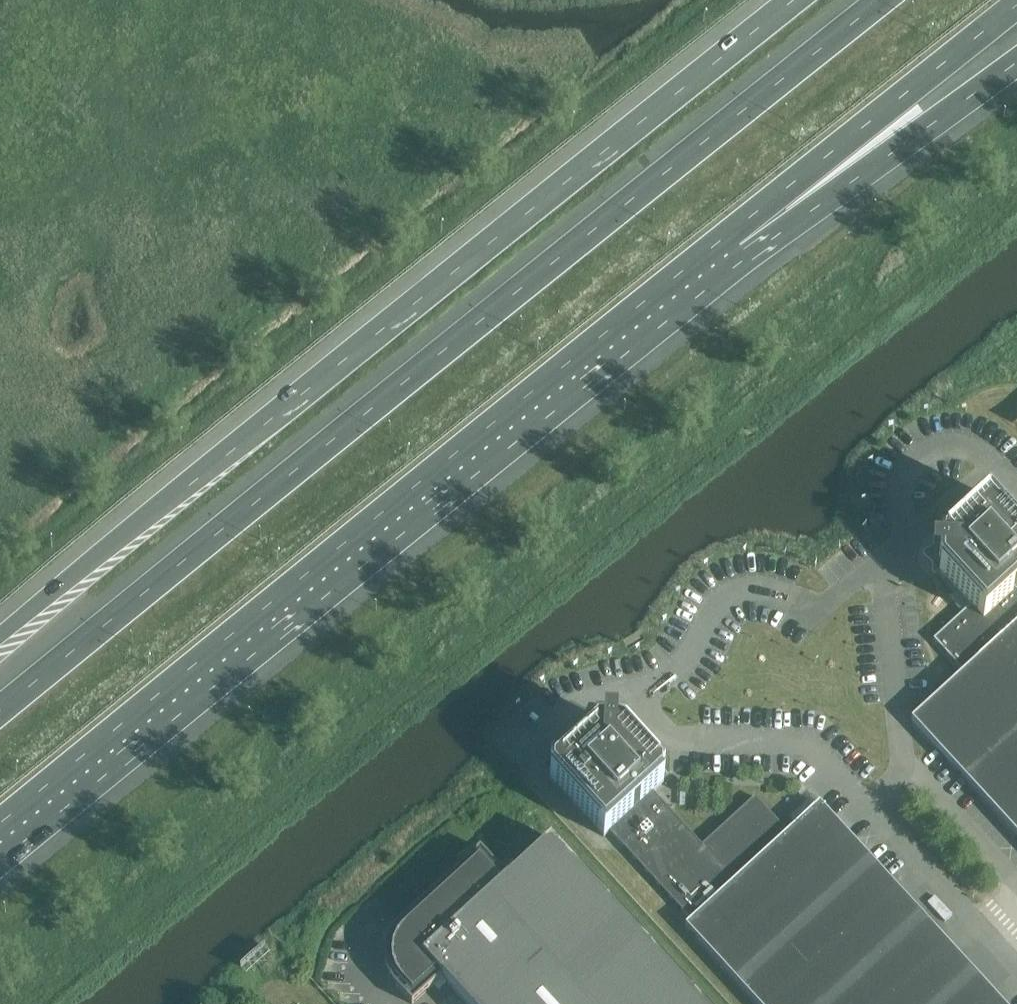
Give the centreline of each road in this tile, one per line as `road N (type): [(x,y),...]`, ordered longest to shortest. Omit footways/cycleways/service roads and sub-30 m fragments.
road 1 (motorway): [(884,0),(0,710)]
road 2 (motorway): [(794,0),(0,636)]
road 3 (motorway): [(0,829),(687,270)]
road 4 (motorway): [(687,270),(1016,4)]
road 5 (motorway): [(687,270),(827,196),(1016,61)]
road 6 (unclassified): [(878,560),(815,607),(734,590),(705,611),(686,667),(646,694)]
road 7 (unclassified): [(646,694),(642,721),(664,732),(812,747),(861,806)]
road 8 (unclassified): [(861,806),(1016,970)]
road 9 (unclassified): [(906,769),(878,560)]
road 10 (unclassified): [(994,474),(950,443),(923,449),(905,463),(898,489),(905,536)]
road 11 (unclassified): [(1016,887),(906,769)]
road 12 (residential): [(522,746),(579,704),(610,693),(646,694)]

